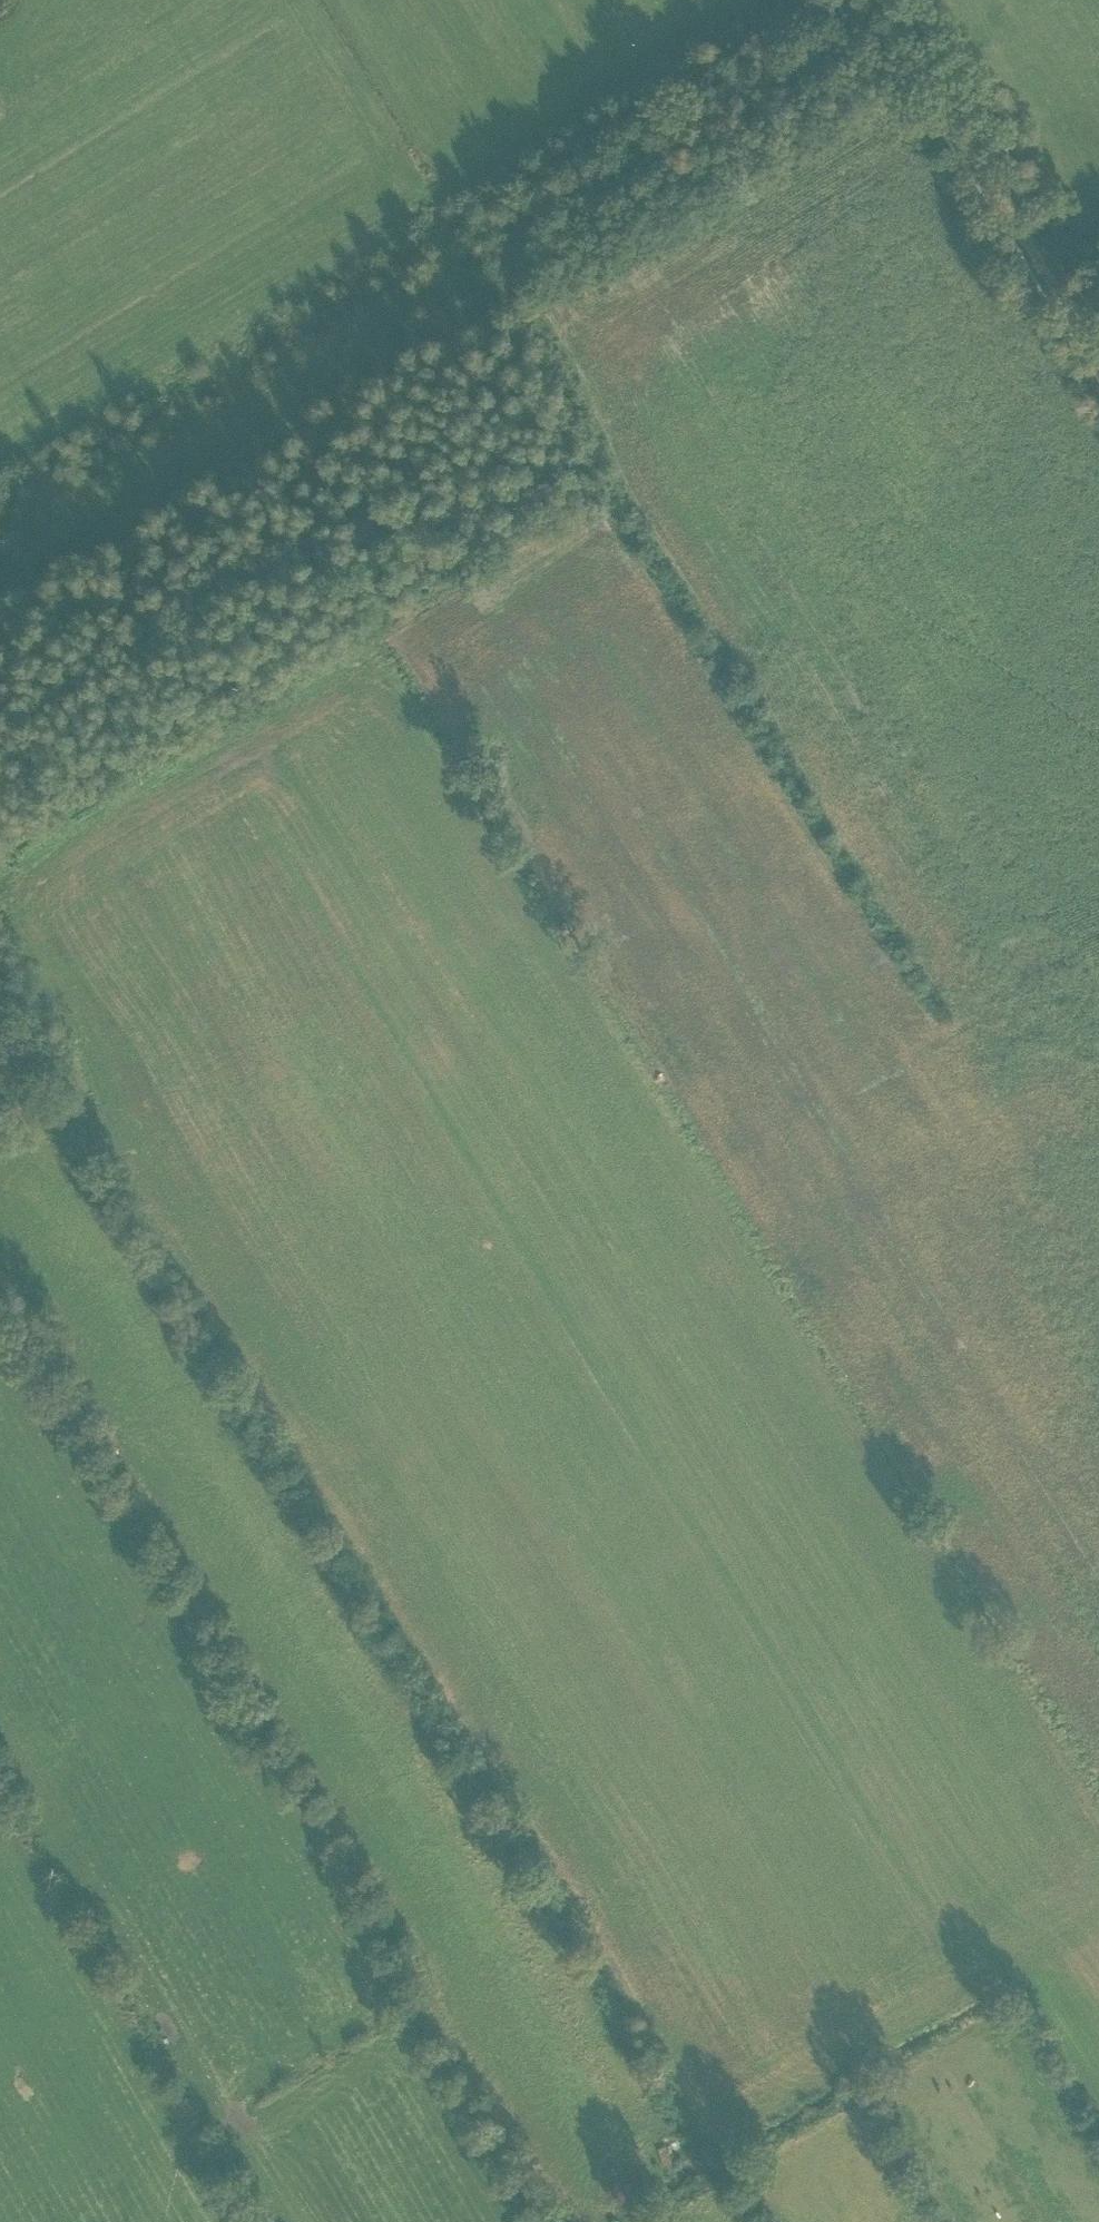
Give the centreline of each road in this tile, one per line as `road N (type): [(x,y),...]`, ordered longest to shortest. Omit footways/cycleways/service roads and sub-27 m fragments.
road 1 (track): [(1098,359),(872,0)]

